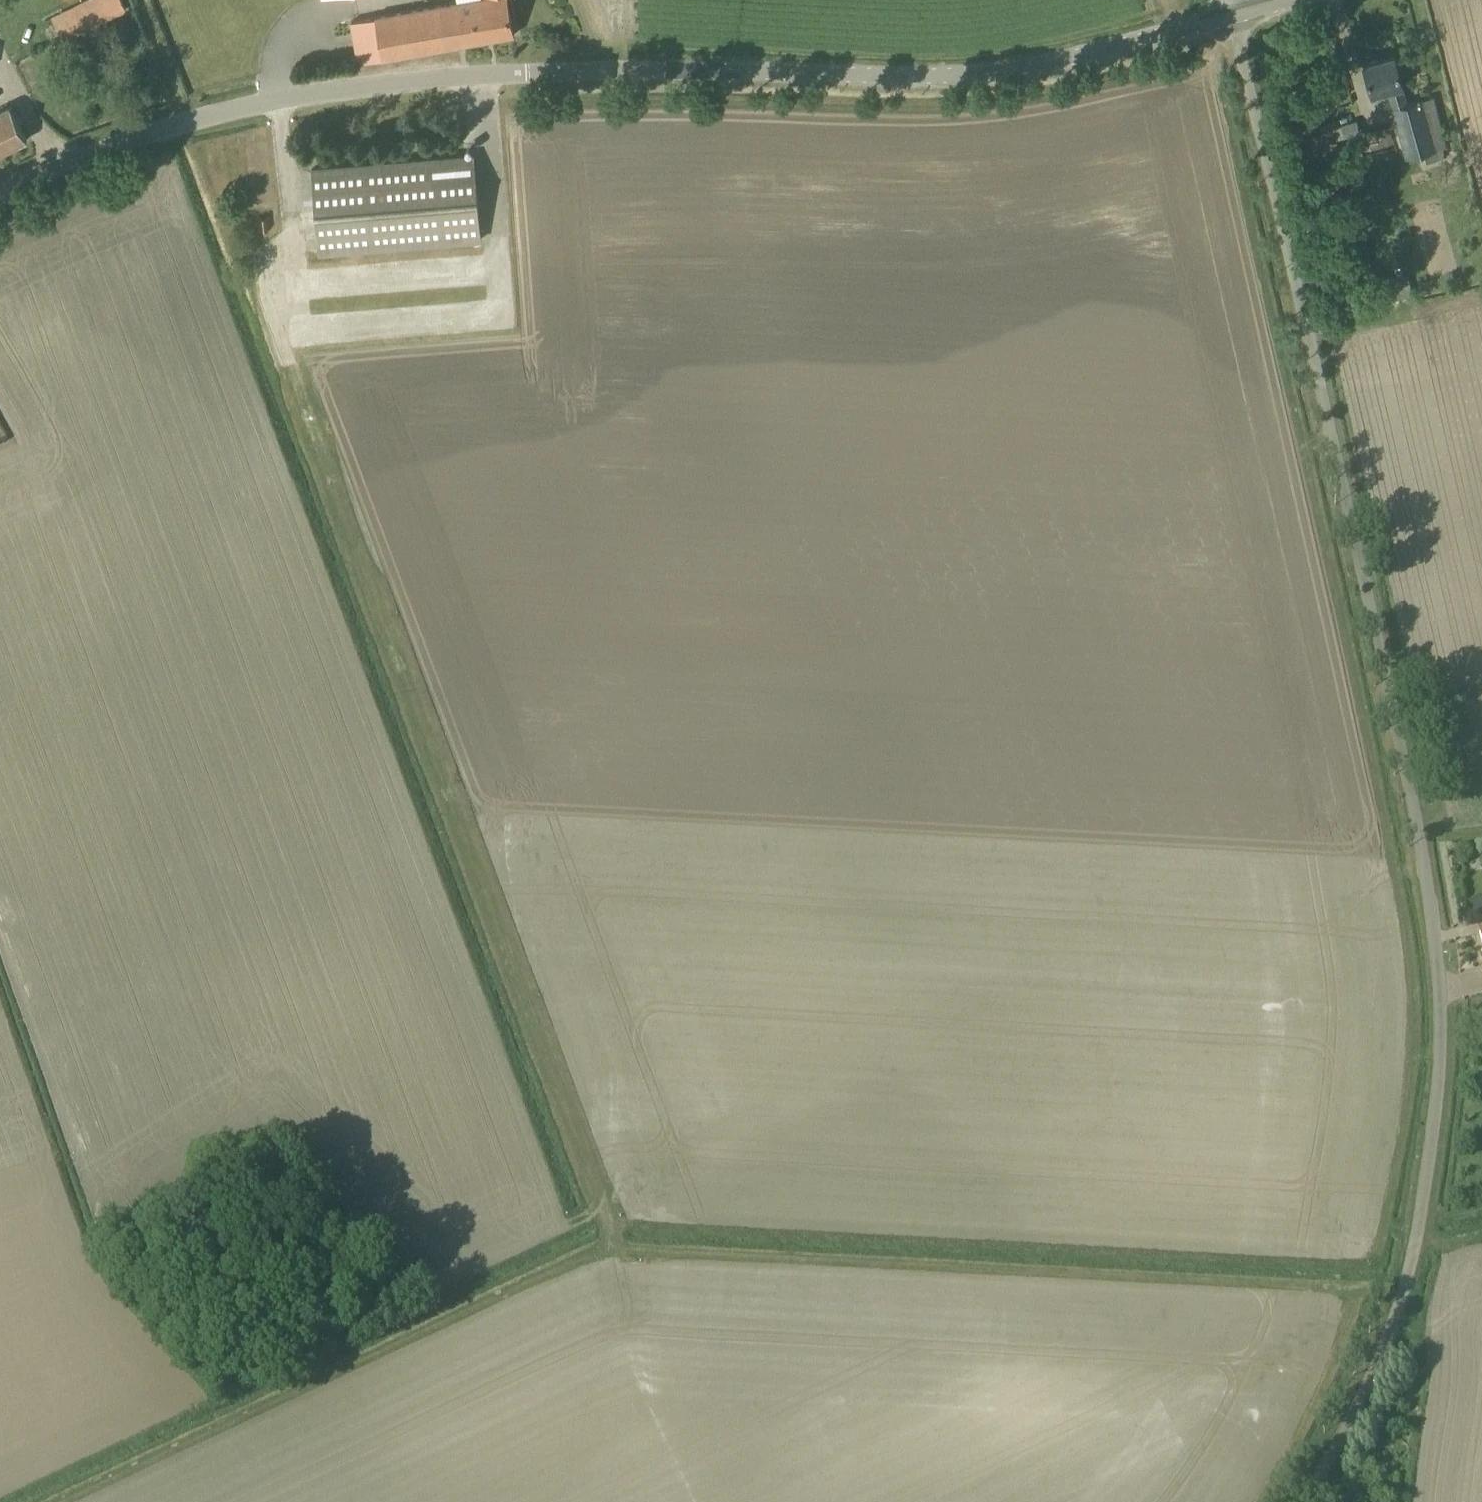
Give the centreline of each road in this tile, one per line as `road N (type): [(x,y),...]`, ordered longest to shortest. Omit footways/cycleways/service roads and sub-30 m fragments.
road 1 (unclassified): [(1300,1501),(1396,1270),(1416,1203),(1437,1030),(1428,856),(1232,16)]
road 2 (tertiary): [(0,199),(133,137),(360,85),(526,73),(996,71),(1232,16)]

